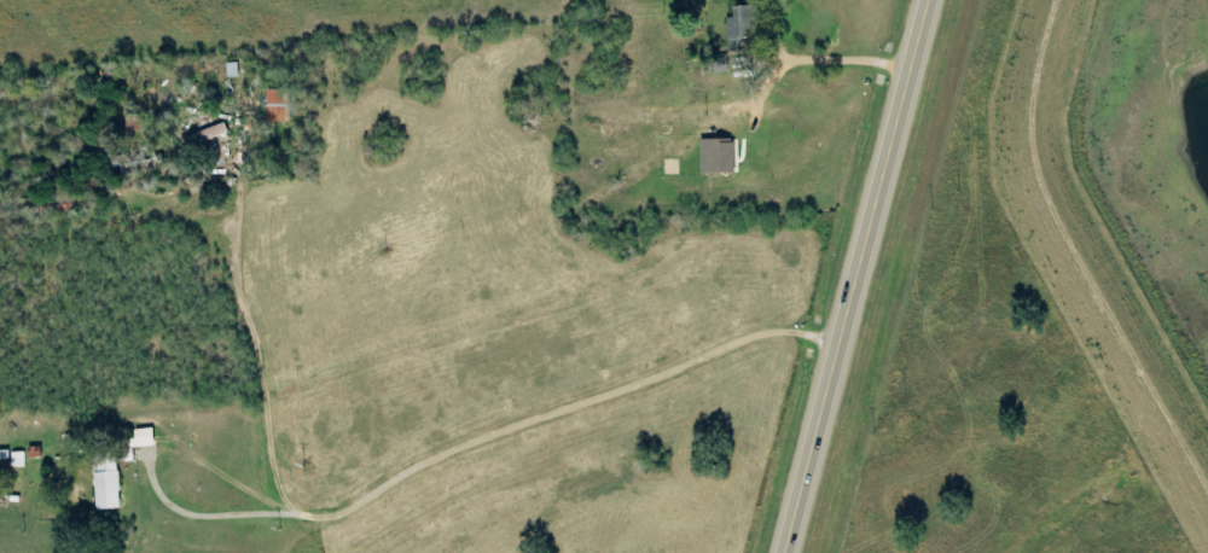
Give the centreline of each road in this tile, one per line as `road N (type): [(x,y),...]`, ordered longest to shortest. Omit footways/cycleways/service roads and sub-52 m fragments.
road 1 (trunk): [(934,0),(789,552)]

